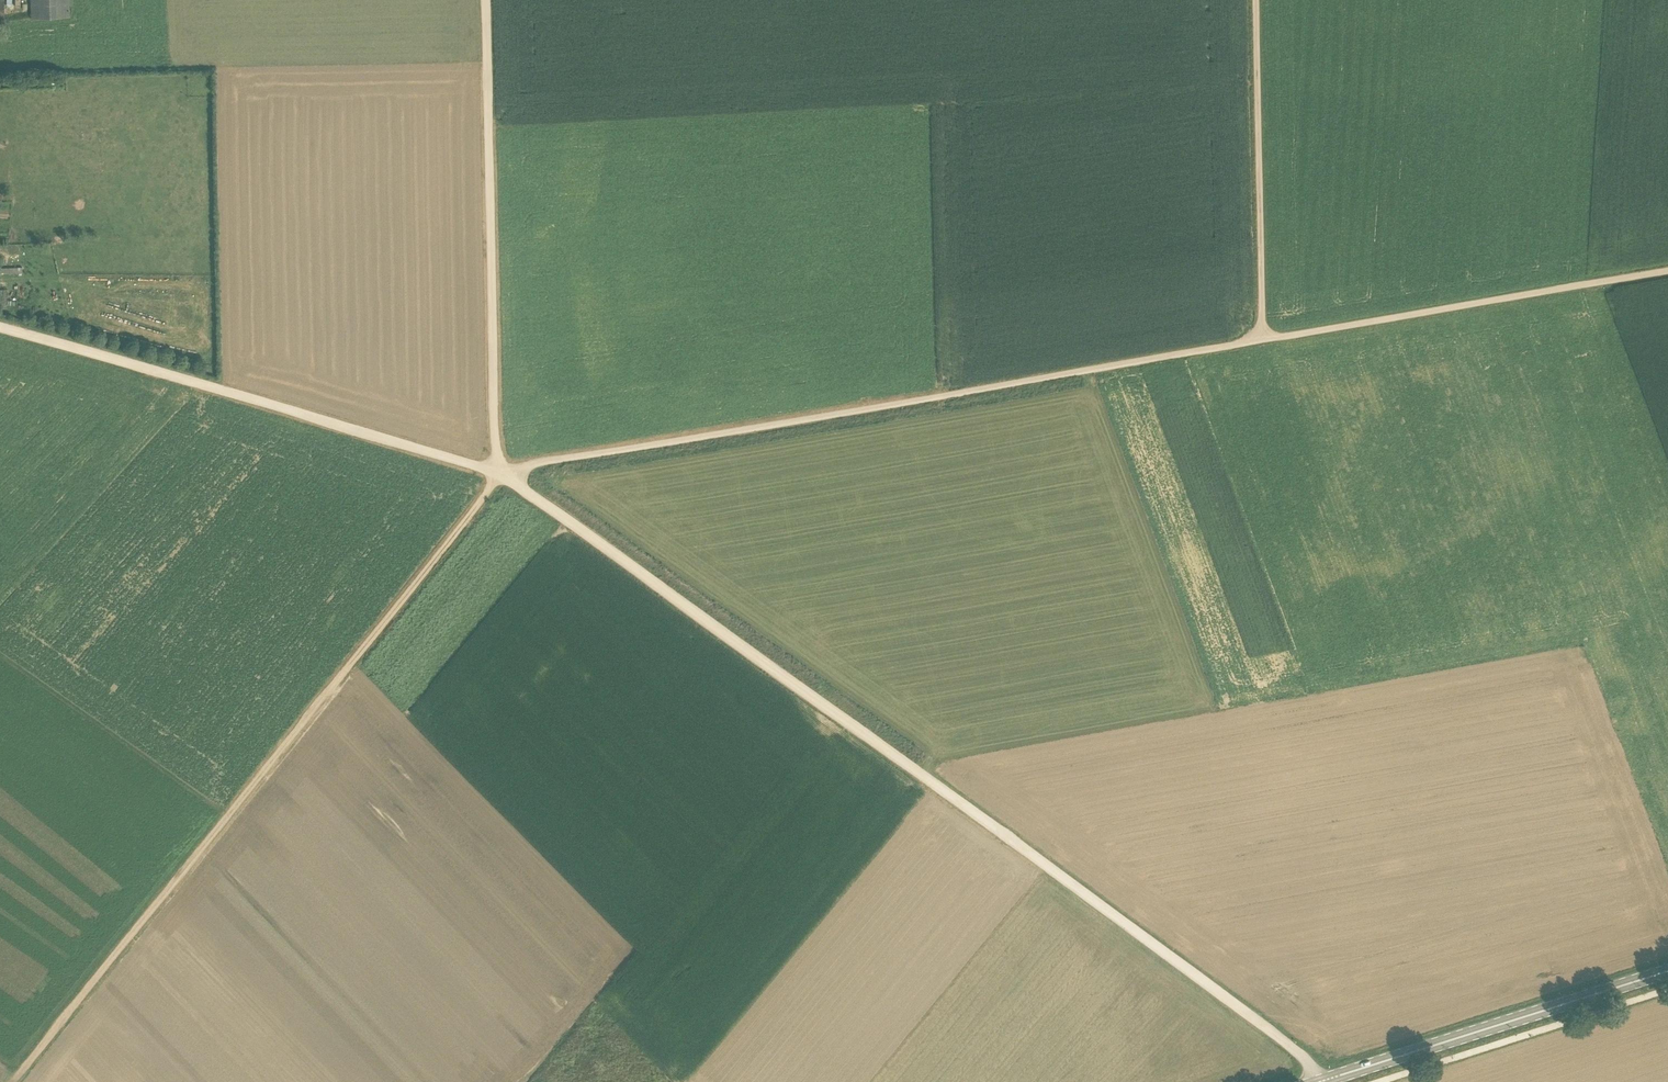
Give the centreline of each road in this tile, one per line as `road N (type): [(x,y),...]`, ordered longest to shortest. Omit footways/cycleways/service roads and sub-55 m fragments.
road 1 (track): [(500,474),(1304,1058),(1323,1081)]
road 2 (track): [(500,474),(10,1081)]
road 3 (track): [(1264,338),(500,474)]
road 4 (track): [(500,474),(0,325)]
road 5 (track): [(500,474),(488,0)]
road 6 (track): [(1264,338),(1667,271)]
road 7 (tertiary): [(1321,1081),(1667,972)]
road 8 (track): [(1254,0),(1264,338)]

